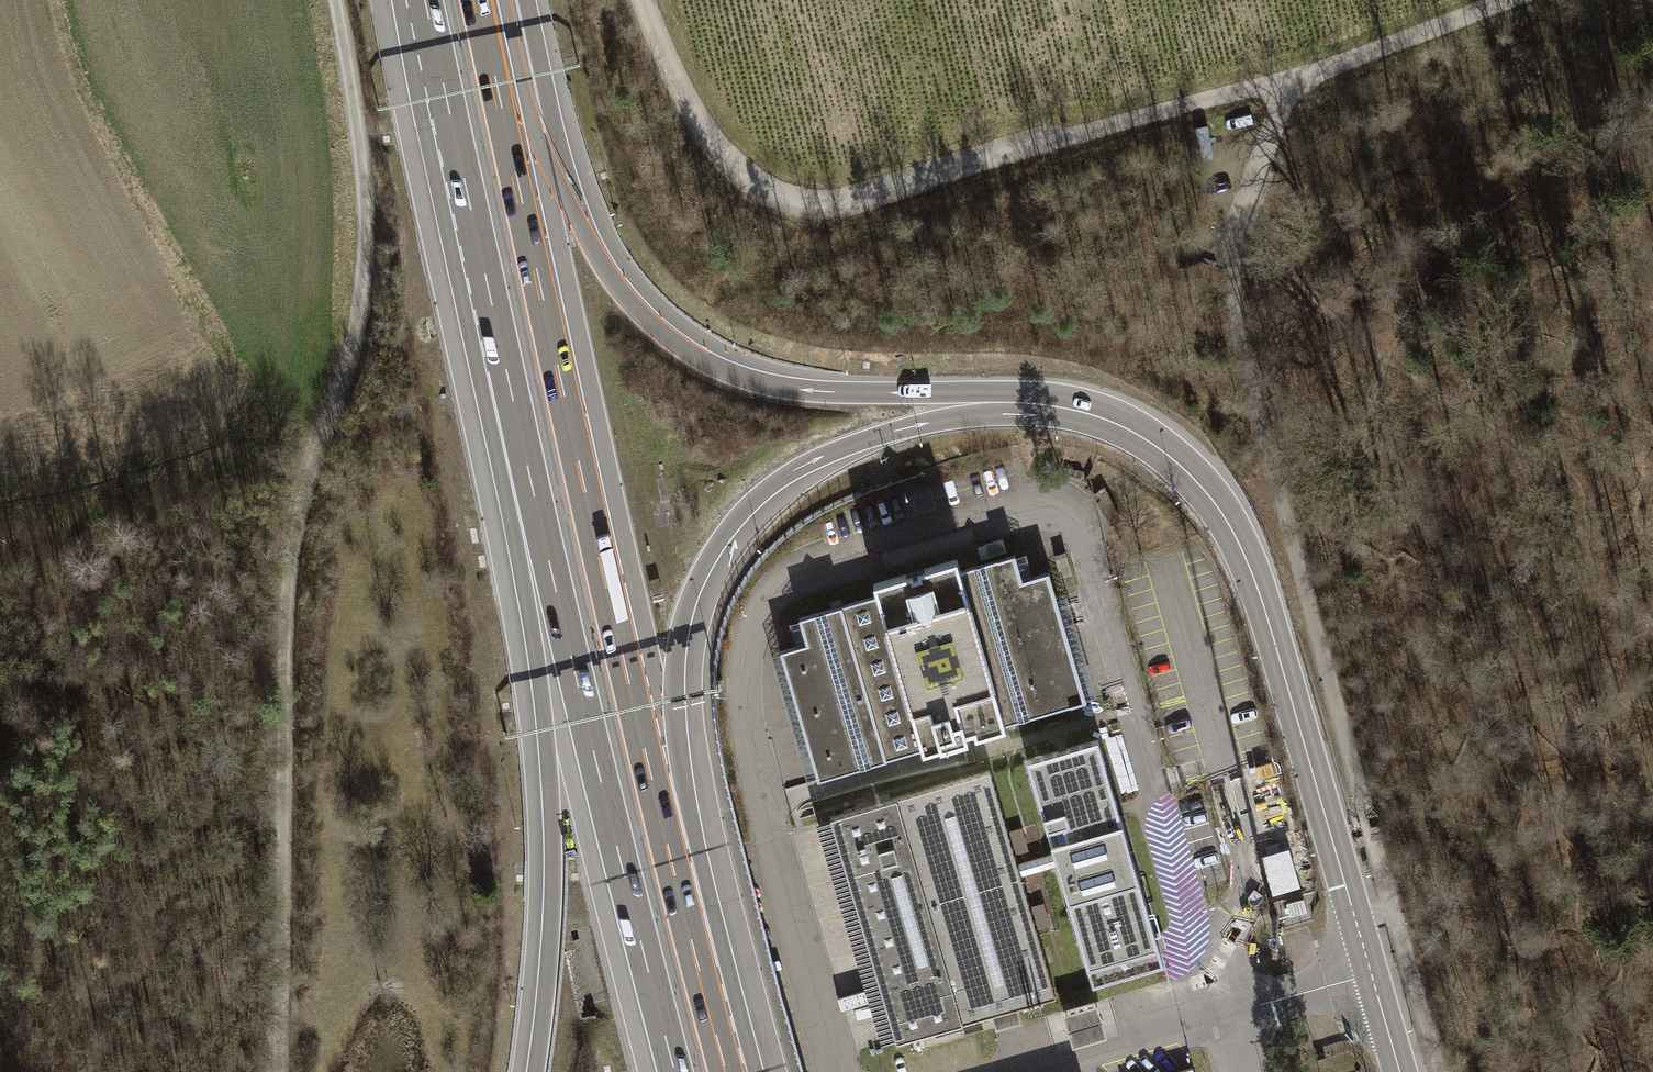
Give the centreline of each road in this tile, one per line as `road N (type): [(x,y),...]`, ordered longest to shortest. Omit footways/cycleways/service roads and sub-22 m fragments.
road 1 (motorway): [(736,1071),(728,977),(677,702),(677,650),(689,602),(708,559),(769,491),(807,464),(929,423),(1027,412),(1080,421),(1124,439),(1195,495),(1245,575),(1337,888),(1358,925)]
road 2 (motorway): [(1358,925),(1353,882),(1262,562),(1216,480),(1133,417),(1081,401),(1028,391),(798,390),(688,353),(619,286),(575,210),(525,0)]
road 3 (motorway): [(726,1071),(634,710),(479,0)]
road 4 (track): [(335,0),(364,207),(362,297),(295,521),(280,1071)]
road 5 (track): [(1500,0),(1285,82),(873,196),(786,202),(728,153),(672,79),(646,0)]
road 6 (motorway): [(496,319),(677,1071)]
road 7 (motorway): [(496,319),(490,419),(531,618),(552,796),(553,932),(537,1071)]
road 8 (motorway): [(424,0),(496,319)]
road 9 (primary): [(1401,1071),(1358,925)]

